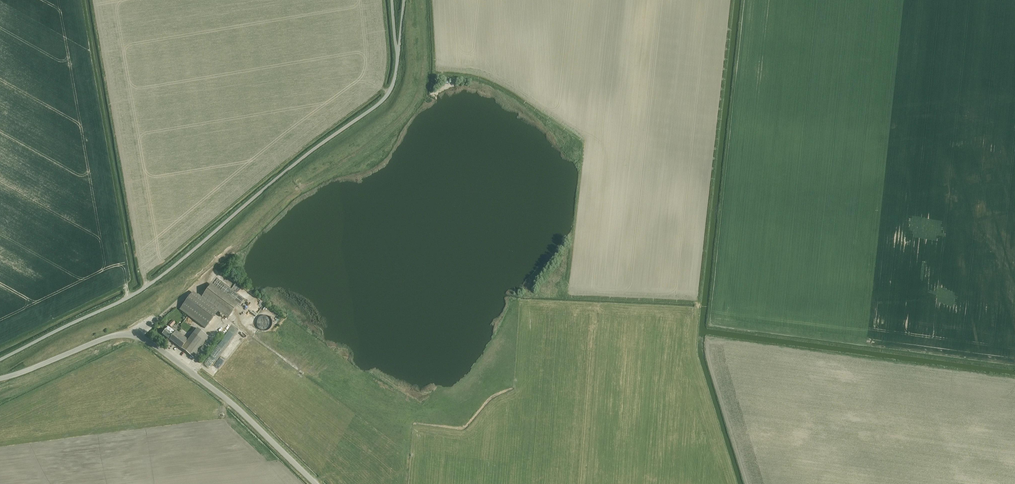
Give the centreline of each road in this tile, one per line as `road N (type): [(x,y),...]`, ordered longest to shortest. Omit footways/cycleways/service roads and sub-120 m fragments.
road 1 (unclassified): [(0,359),(156,279),(379,104),(394,80),(397,53)]
road 2 (unclassified): [(315,483),(238,410),(139,337),(119,334),(0,379)]

